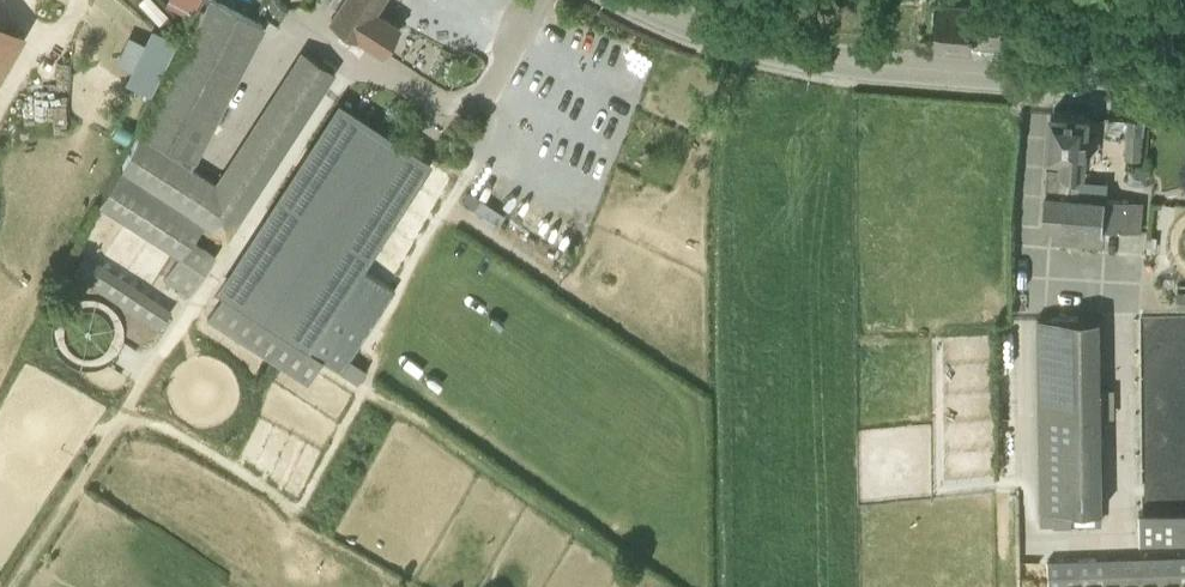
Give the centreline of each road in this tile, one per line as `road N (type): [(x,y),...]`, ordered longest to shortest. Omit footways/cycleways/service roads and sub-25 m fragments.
road 1 (tertiary): [(1184,93),(817,62),(750,48),(644,0)]

